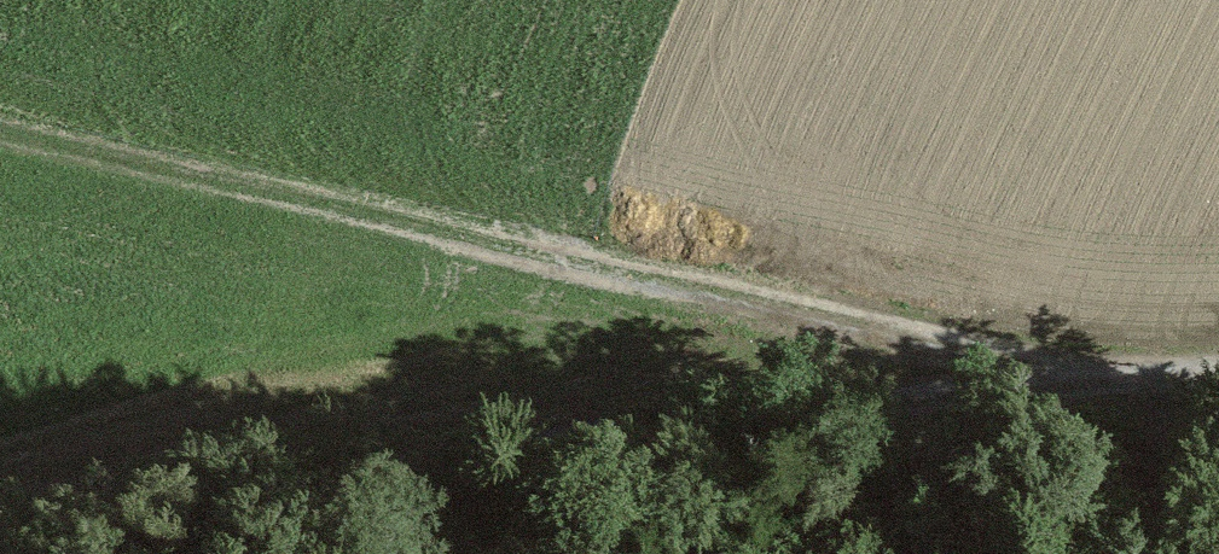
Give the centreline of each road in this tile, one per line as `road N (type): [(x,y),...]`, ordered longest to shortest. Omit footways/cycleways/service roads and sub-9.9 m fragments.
road 1 (track): [(1218,379),(1057,378),(540,440),(219,504),(30,553)]
road 2 (track): [(1057,378),(101,143)]

